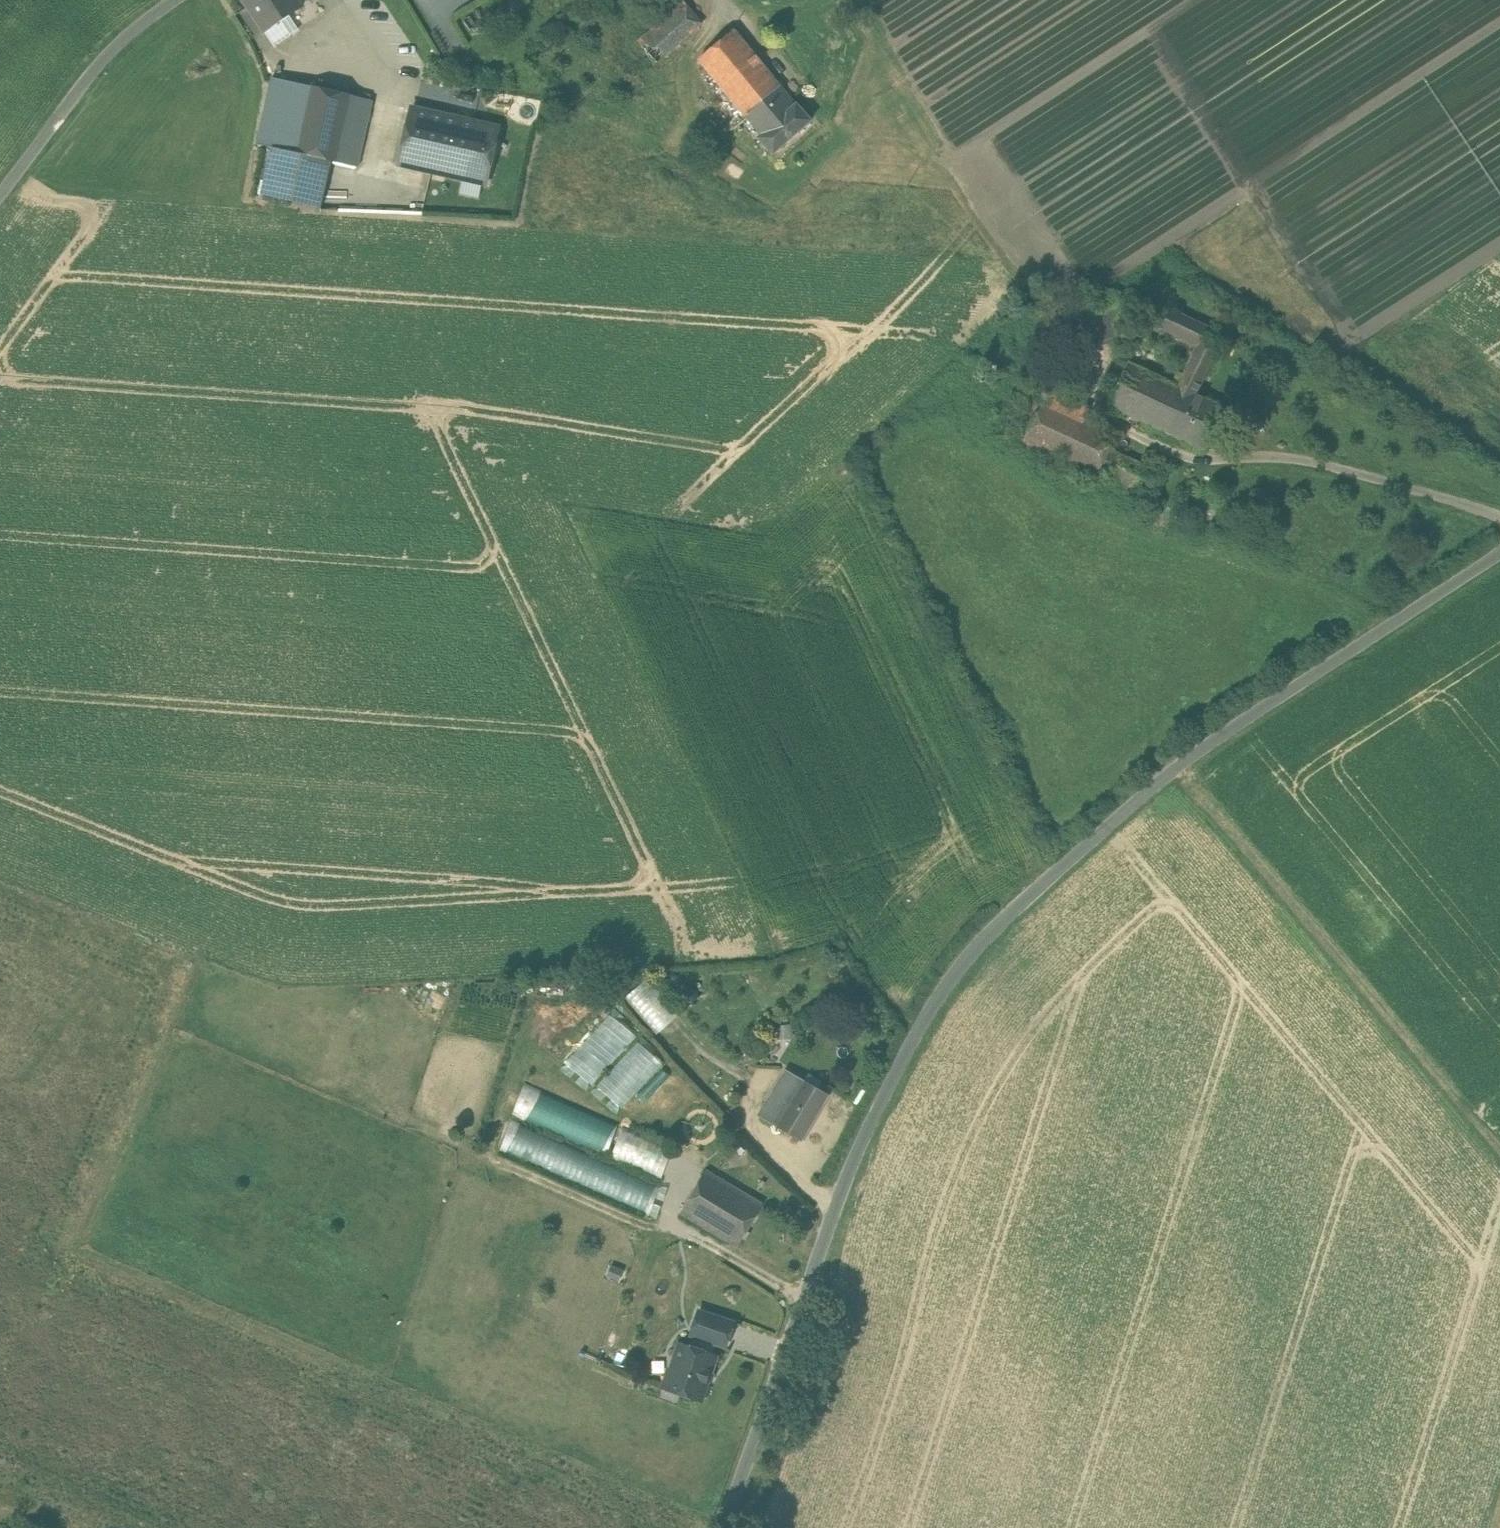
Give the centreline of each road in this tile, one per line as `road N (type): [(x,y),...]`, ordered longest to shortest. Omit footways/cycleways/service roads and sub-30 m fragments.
road 1 (unclassified): [(1499,555),(1173,769),(946,991),(852,1172),(727,1527)]
road 2 (track): [(1499,1154),(1173,769)]
road 3 (unclassified): [(0,195),(114,41),(174,0)]

